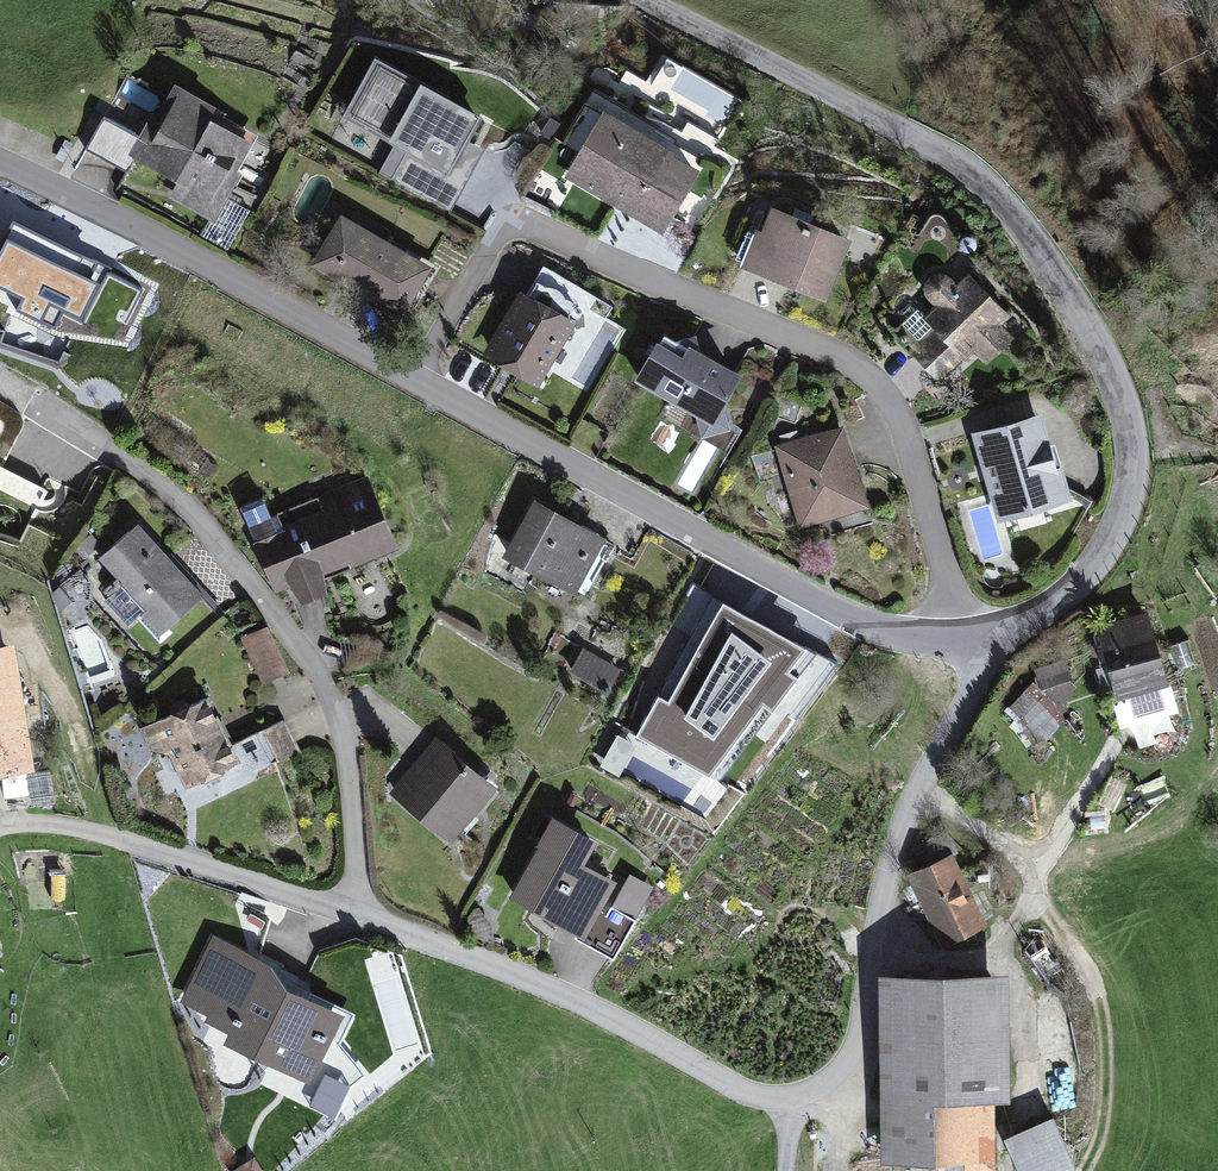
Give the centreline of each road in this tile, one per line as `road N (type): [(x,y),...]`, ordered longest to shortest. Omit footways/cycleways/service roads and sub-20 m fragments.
road 1 (residential): [(995,653),(875,626),(828,604),(0,159)]
road 2 (unclassified): [(995,653),(1099,562),(1127,509),(1133,463),(1105,356),(1062,278),(983,178),(647,0)]
road 3 (residential): [(790,1098),(732,1086),(594,1010),(346,912),(98,831),(47,822),(0,826)]
road 4 (unclassified): [(790,1098),(818,1086),(854,1044),(875,906),(909,800),(995,653)]

